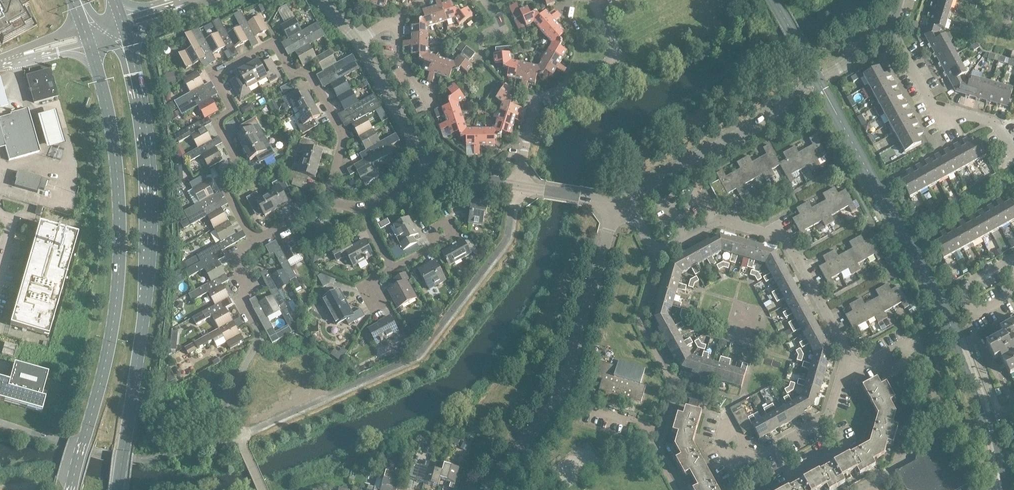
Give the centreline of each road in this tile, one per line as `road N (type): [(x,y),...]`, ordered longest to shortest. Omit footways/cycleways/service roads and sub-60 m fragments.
road 1 (secondary): [(118,489),(152,269),(147,157),(124,33)]
road 2 (secondary): [(89,43),(112,122),(122,254),(109,357),(72,483)]
road 3 (residential): [(253,242),(230,194),(238,166),(216,119),(231,110),(216,78),(275,47),(289,69),(308,72),(344,135),(325,204)]
road 4 (residential): [(848,354),(784,237),(725,221),(658,253),(626,199)]
road 5 (residential): [(519,186),(541,96),(613,57),(597,0)]
road 6 (tertiary): [(626,199),(764,125),(819,79)]
road 7 (unclassified): [(559,399),(615,210)]
road 8 (residential): [(891,31),(935,110),(996,125),(1013,158)]
road 9 (residential): [(848,354),(828,420),(756,457)]
road 10 (tertiary): [(358,45),(429,176)]

